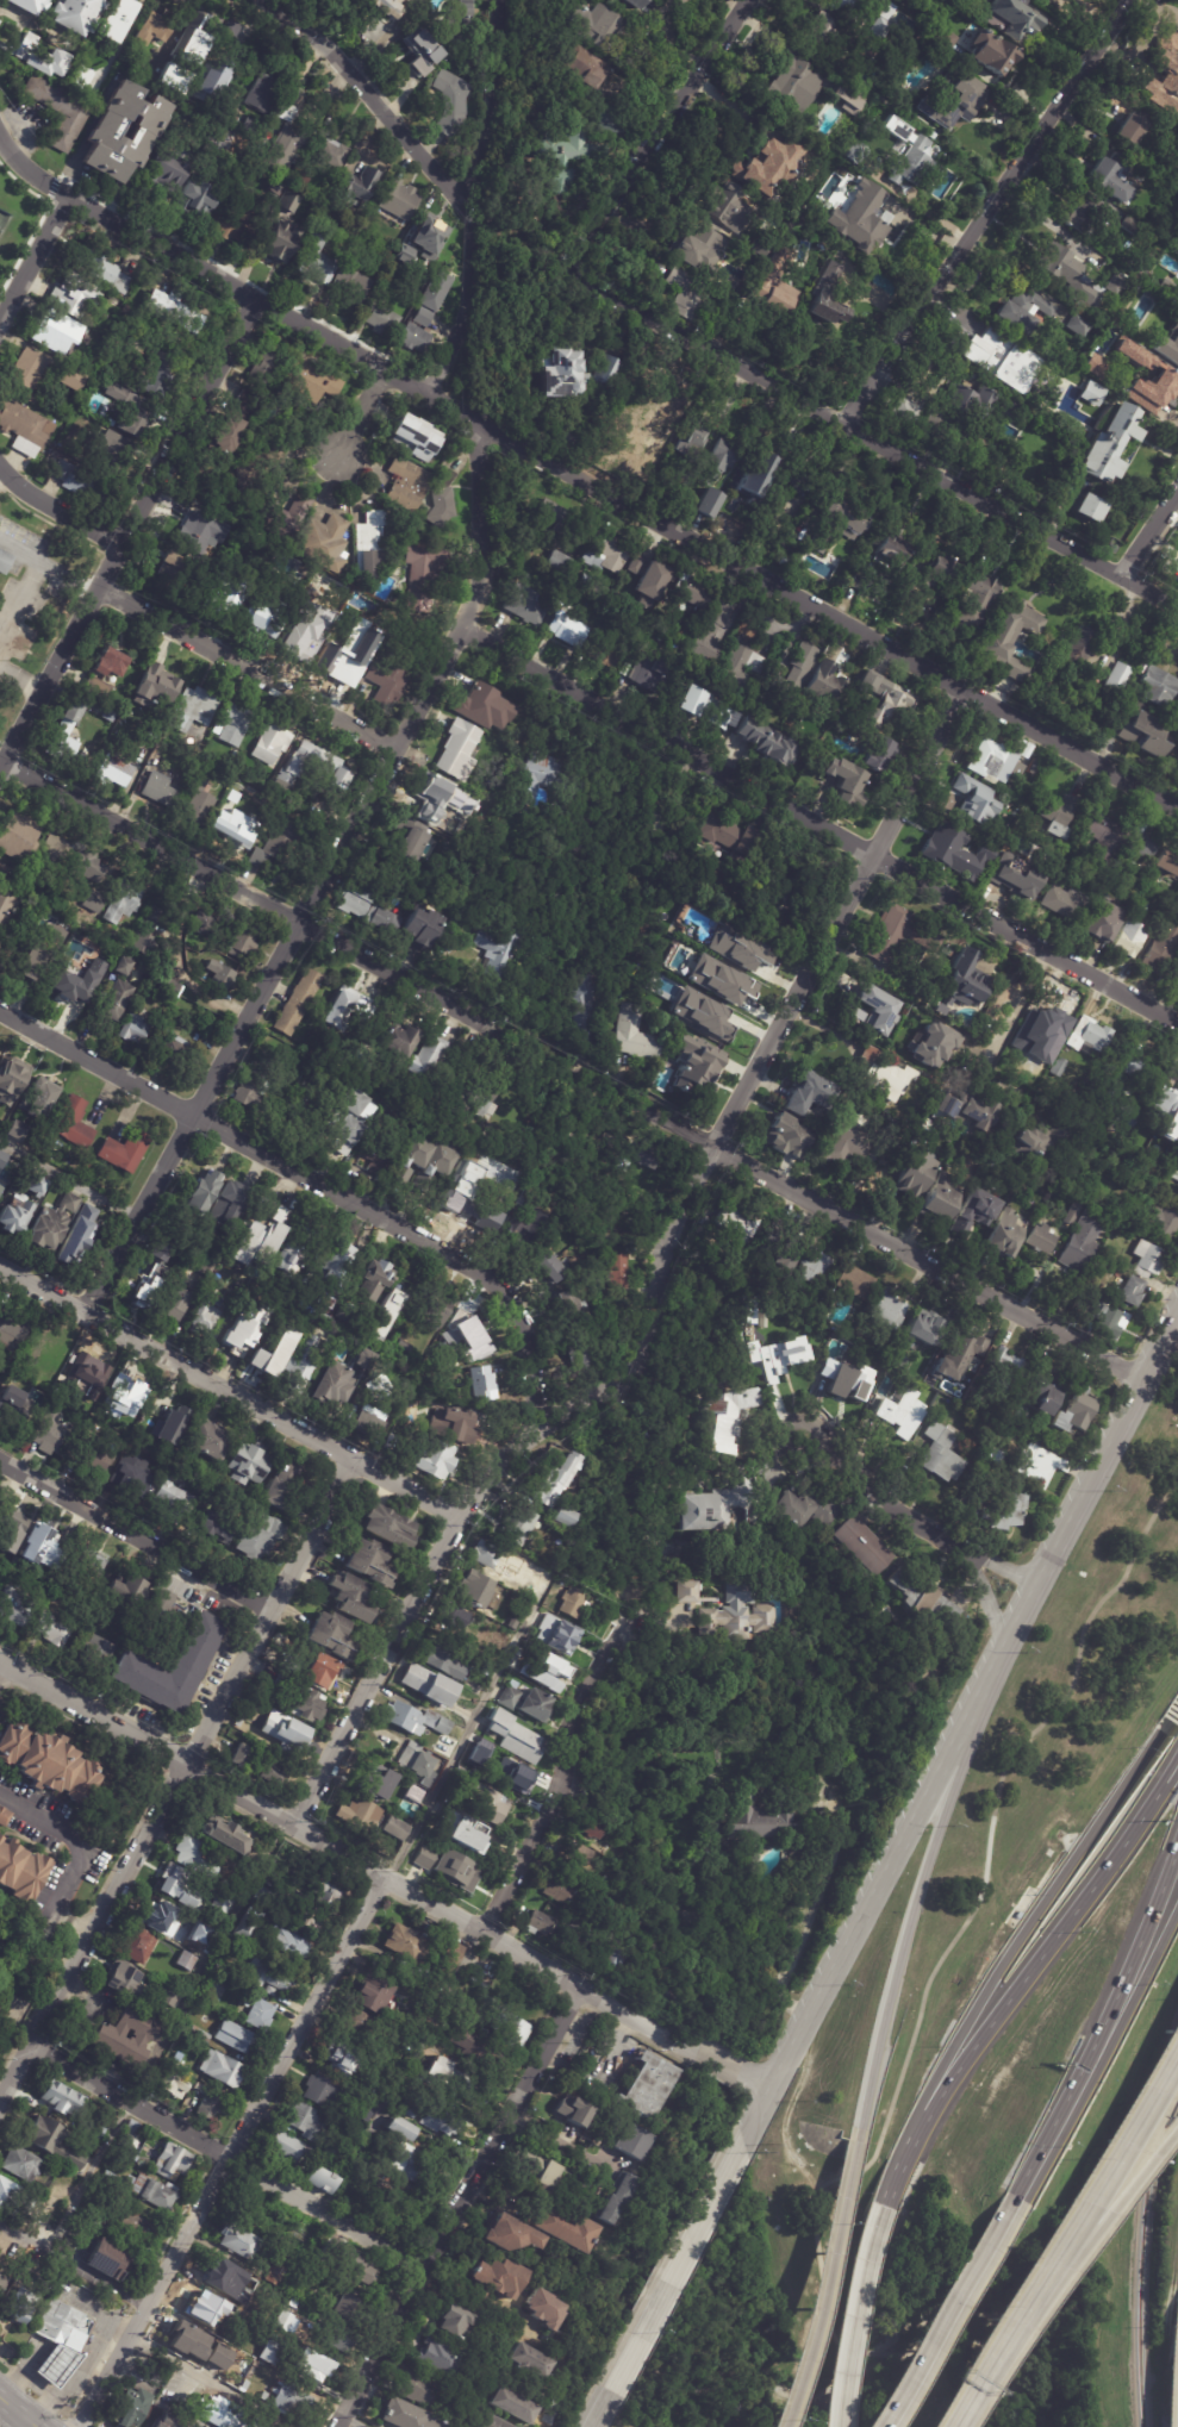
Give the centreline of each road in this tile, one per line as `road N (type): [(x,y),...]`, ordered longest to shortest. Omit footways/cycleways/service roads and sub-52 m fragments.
road 1 (residential): [(1177,807),(67,193),(6,151),(0,139)]
road 2 (residential): [(83,1312),(462,630),(482,569),(481,425)]
road 3 (secondary): [(1177,1319),(768,2092)]
road 4 (residential): [(1177,1023),(462,630)]
road 5 (residential): [(698,2049),(0,1663)]
road 6 (residential): [(543,1425),(515,1309),(491,1279),(0,1010)]
road 7 (residential): [(294,1824),(459,1518),(521,1445),(646,1356),(657,1256)]
road 8 (residential): [(1177,604),(568,274)]
road 9 (residential): [(1145,1383),(580,1073)]
road 10 (residential): [(80,2426),(385,1876)]
road 11 (residential): [(665,1237),(965,688)]
road 12 (residential): [(481,1024),(6,761)]
road 13 (residential): [(0,771),(255,299)]
road 14 (residential): [(459,1518),(0,1267)]
road 15 (residential): [(846,423),(1133,0)]
road 16 (residential): [(335,2426),(584,1985)]
road 17 (motorway): [(1167,1729),(1014,1949),(946,2059),(916,2132)]
road 18 (motorway): [(1177,1761),(916,2132)]
road 19 (residential): [(423,2269),(29,2046)]
road 20 (motorway): [(979,1702),(854,2134)]
road 21 (residential): [(431,398),(469,305),(472,207),(495,100),(505,0)]
road 22 (residential): [(183,1764),(0,2100)]
road 23 (residential): [(353,1460),(183,1764)]
road 24 (residential): [(484,1930),(567,1768),(579,1707),(631,1618)]
road 25 (residential): [(395,750),(100,587)]
road 26 (residential): [(568,274),(744,0)]
road 27 (residential): [(269,1611),(0,1463)]
road 28 (motorway): [(854,2134),(778,2426)]
road 29 (residential): [(472,207),(350,68),(277,0)]
road 30 (motorway): [(1177,1847),(1071,2097)]
road 31 (motorway): [(1017,2201),(875,2426)]
road 32 (motorway): [(1060,2258),(1177,2045)]
road 33 (motorway): [(883,2207),(853,2303),(835,2426)]
road 34 (motorway): [(1177,1911),(1118,2030),(1071,2097)]
road 35 (motorway): [(950,2426),(1060,2258)]
road 36 (residential): [(966,1552),(802,1442)]
road 37 (motorway): [(1060,2258),(1177,2122)]
road 38 (secondary): [(742,2144),(666,2284)]
road 39 (residential): [(120,543),(36,497),(0,464)]
road 40 (residential): [(0,317),(67,193)]
road 41 (secondary): [(666,2284),(610,2392)]

